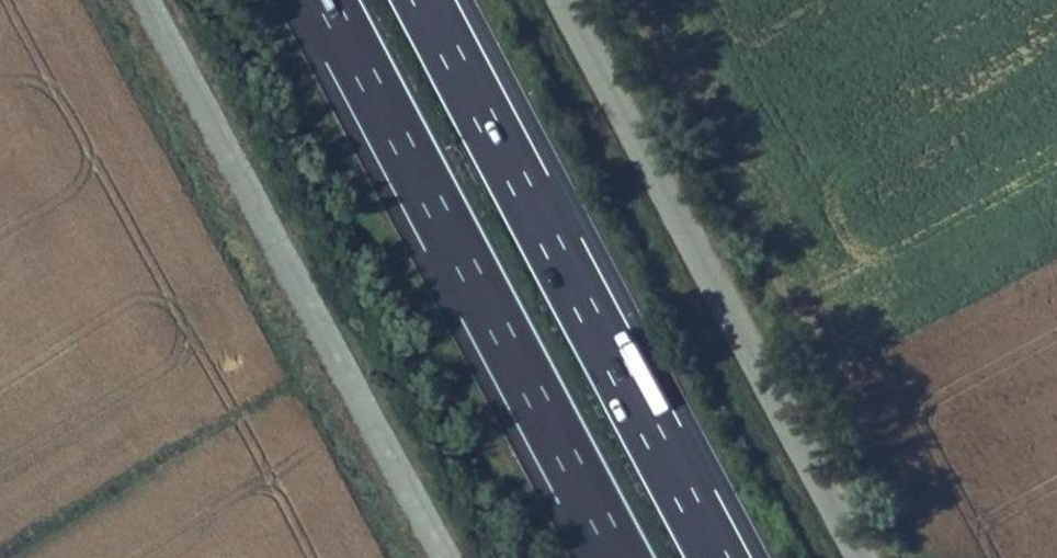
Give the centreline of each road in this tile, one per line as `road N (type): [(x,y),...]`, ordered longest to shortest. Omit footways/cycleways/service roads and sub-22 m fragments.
road 1 (unclassified): [(454,557),(153,0)]
road 2 (unclassified): [(566,0),(866,557)]
road 3 (motorway): [(718,557),(424,0)]
road 4 (motorway): [(326,0),(619,557)]

